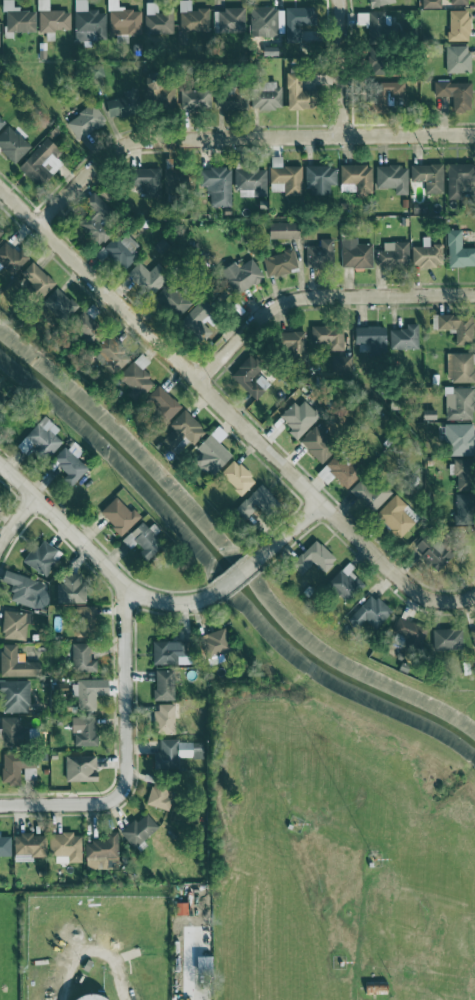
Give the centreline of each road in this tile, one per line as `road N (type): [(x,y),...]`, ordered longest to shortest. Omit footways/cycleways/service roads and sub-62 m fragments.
road 1 (residential): [(0,189),(407,589),(435,601),(474,596)]
road 2 (residential): [(34,222),(100,155),(141,137),(474,134)]
road 3 (residential): [(195,382),(263,313),(293,299),(474,294)]
road 4 (residential): [(0,467),(130,589),(165,602),(215,592)]
road 5 (residential): [(130,589),(120,792)]
road 6 (residential): [(336,0),(338,136)]
road 7 (residential): [(0,805),(102,803),(120,792)]

